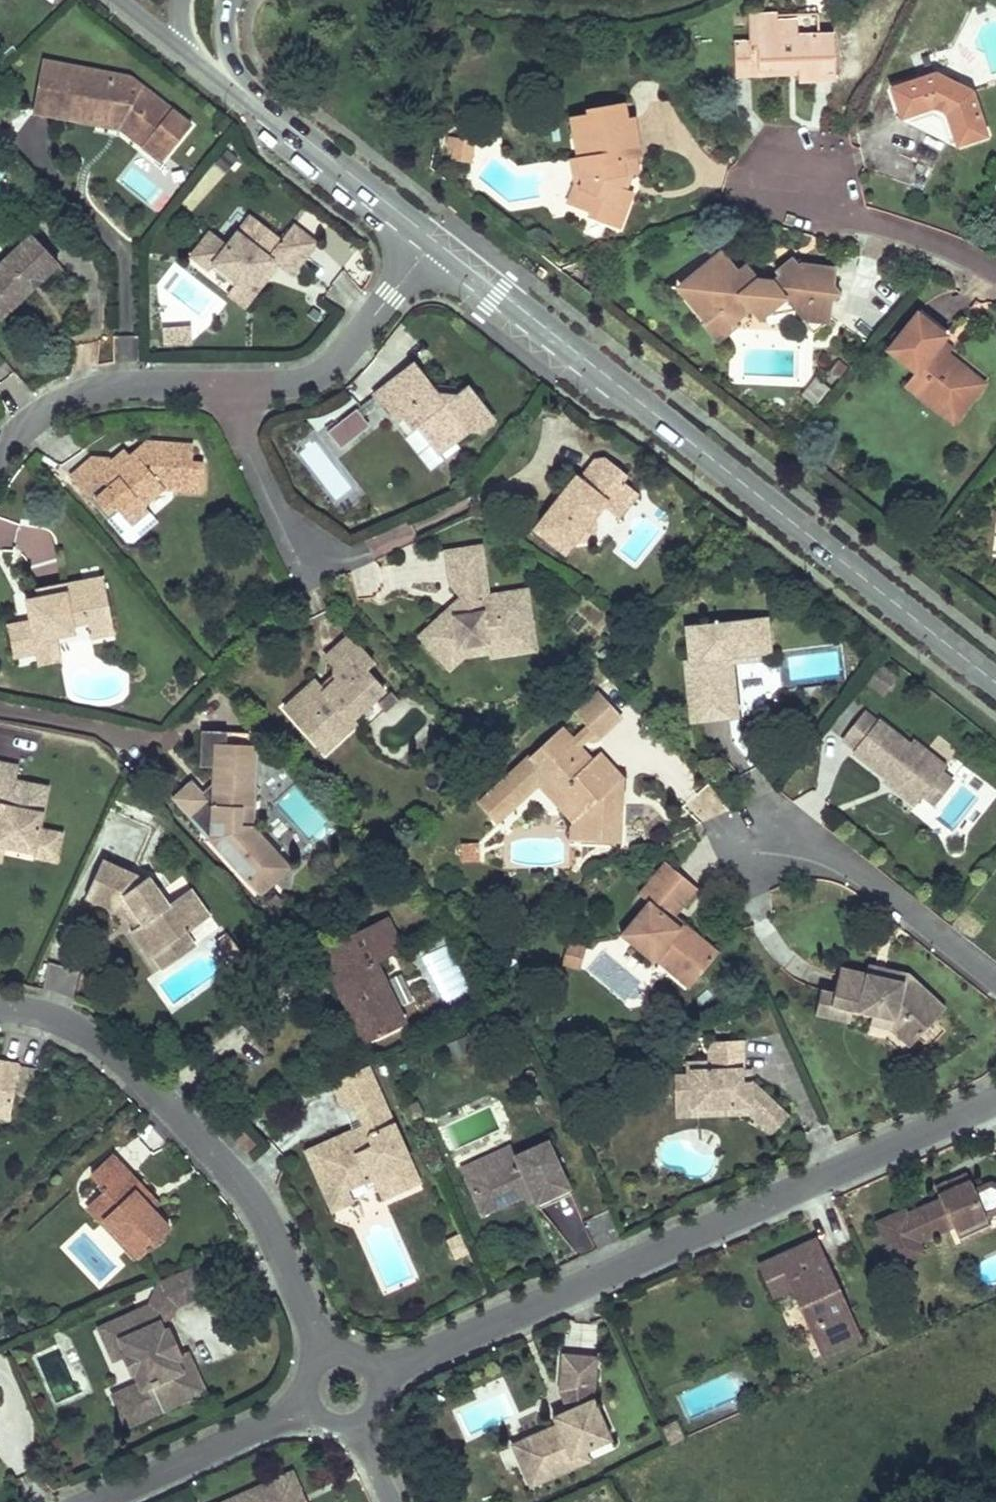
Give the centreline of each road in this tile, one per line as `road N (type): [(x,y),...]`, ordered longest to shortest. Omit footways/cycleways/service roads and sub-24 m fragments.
road 1 (secondary): [(434,242),(995,684)]
road 2 (residential): [(377,1377),(995,1098)]
road 3 (residential): [(0,1008),(50,1016),(99,1041),(235,1175),(258,1205),(330,1357)]
road 4 (residential): [(761,838),(842,862),(995,978)]
road 5 (residential): [(234,387),(294,387),(322,376),(434,242)]
road 6 (residential): [(0,457),(46,413),(90,392),(234,387)]
road 7 (secondary): [(247,94),(434,242)]
road 8 (residential): [(100,1501),(312,1406)]
road 9 (residential): [(795,178),(860,220),(945,245),(995,272)]
road 10 (residential): [(312,557),(273,506),(239,439),(234,387)]

